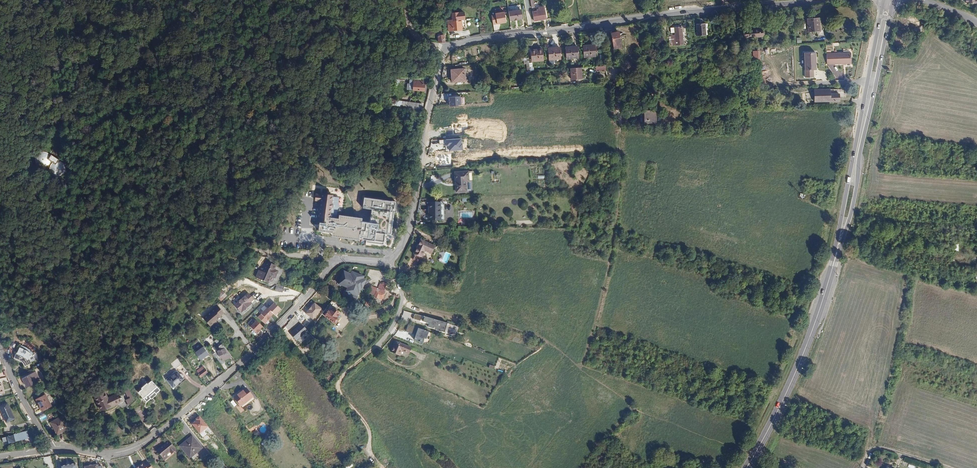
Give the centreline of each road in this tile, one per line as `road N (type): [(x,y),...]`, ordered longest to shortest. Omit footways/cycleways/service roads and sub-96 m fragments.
road 1 (track): [(403,299),(532,336),(648,418),(755,454)]
road 2 (residential): [(816,0),(486,39),(446,50)]
road 3 (residential): [(338,258),(250,354),(157,436),(124,453),(53,449)]
road 4 (track): [(247,247),(37,118),(0,104)]
road 5 (secondary): [(834,262),(853,203),(893,0)]
road 6 (secondary): [(884,0),(834,262)]
road 7 (track): [(581,369),(606,289),(620,129)]
road 8 (secondary): [(834,262),(796,370),(746,467)]
road 9 (residential): [(446,50),(408,232),(388,261)]
road 10 (track): [(368,449),(366,425),(338,386),(372,350)]

